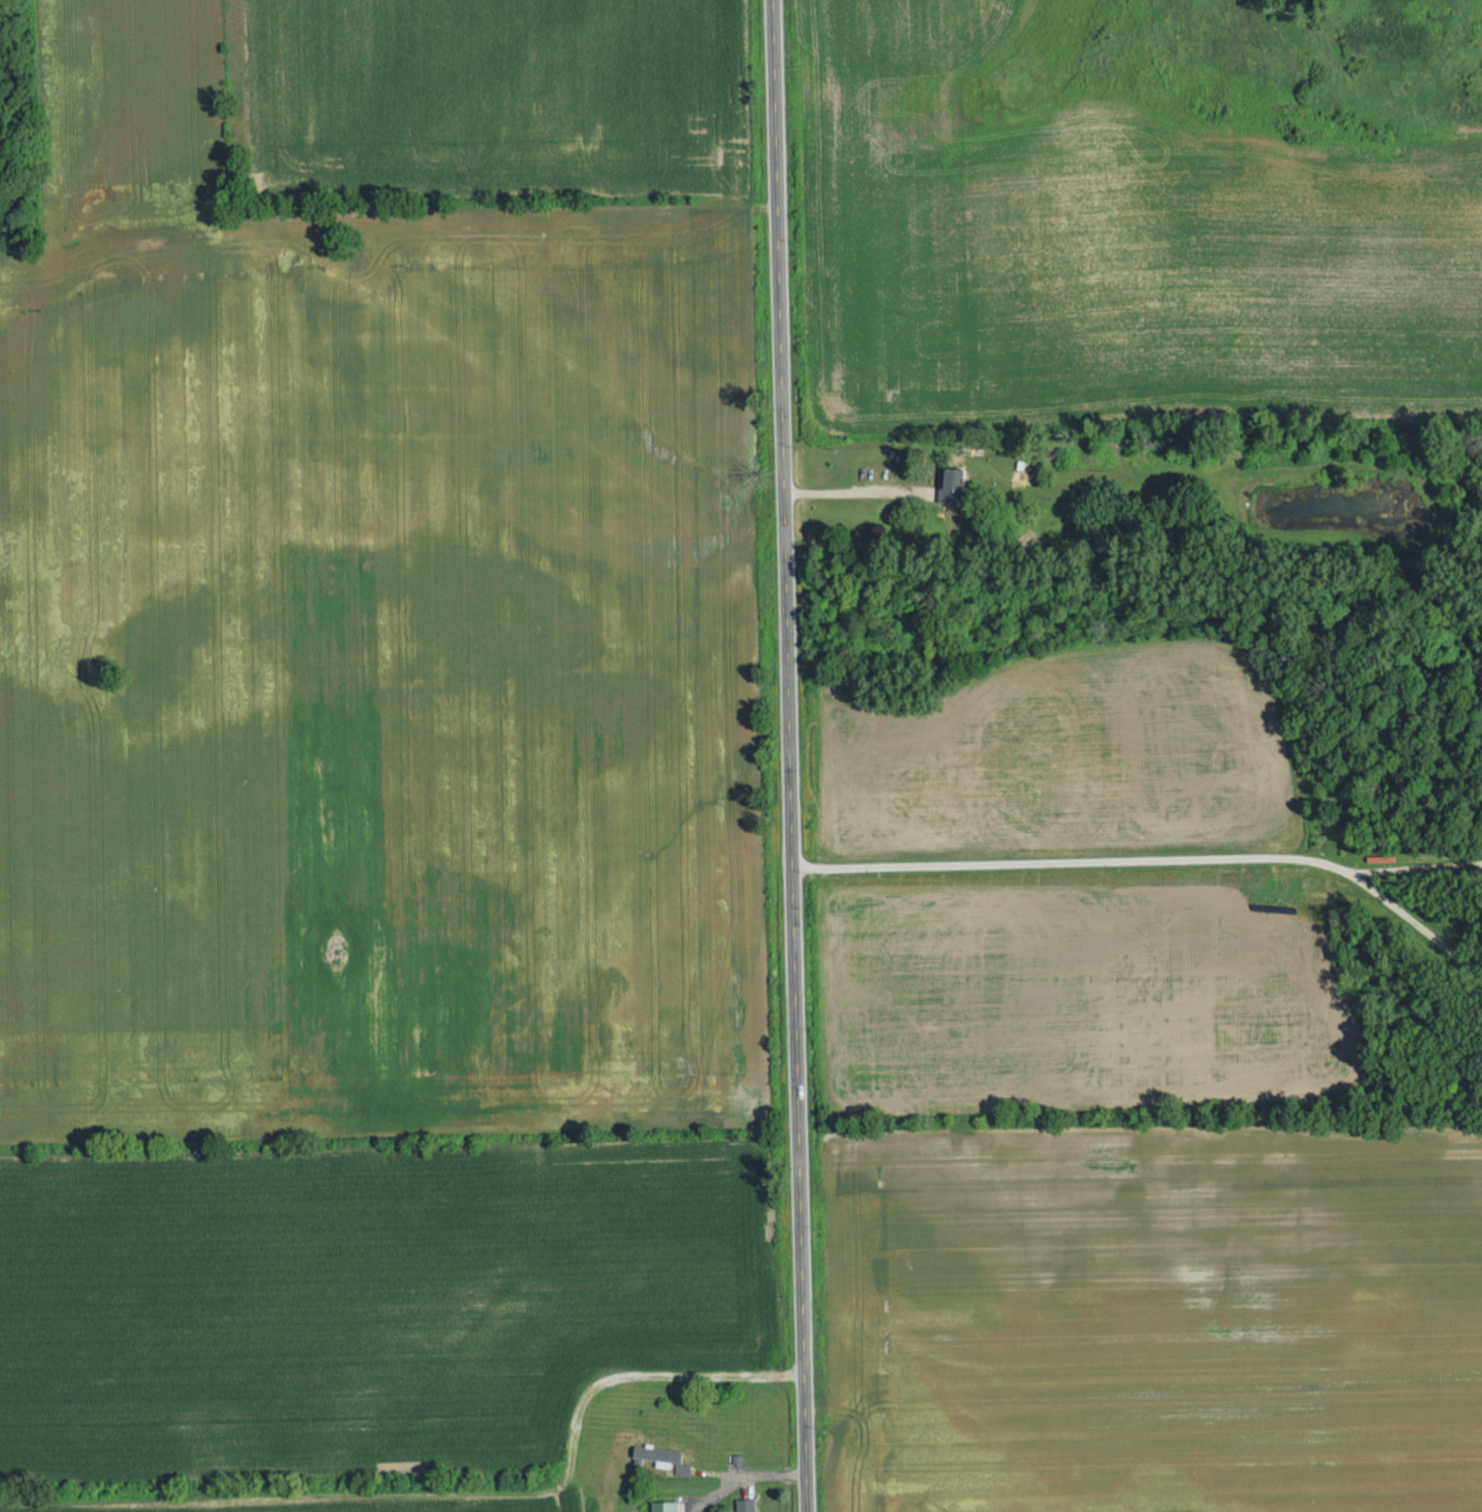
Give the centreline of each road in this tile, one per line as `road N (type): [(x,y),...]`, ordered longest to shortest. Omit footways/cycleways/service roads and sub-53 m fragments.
road 1 (tertiary): [(772,0),(807,1511)]

